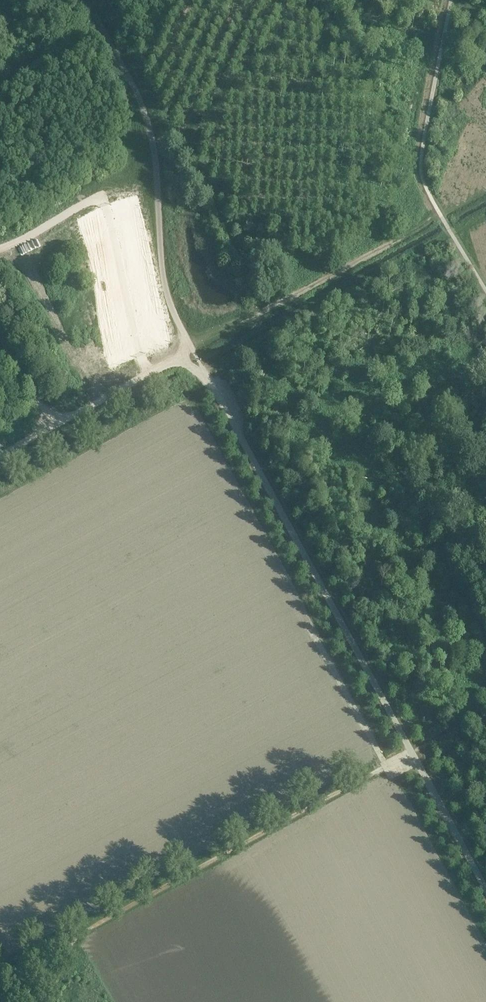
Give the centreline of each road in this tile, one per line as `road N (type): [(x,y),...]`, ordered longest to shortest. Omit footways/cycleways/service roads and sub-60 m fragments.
road 1 (unclassified): [(485,889),(193,350)]
road 2 (track): [(410,753),(70,941)]
road 3 (track): [(182,356),(0,455)]

